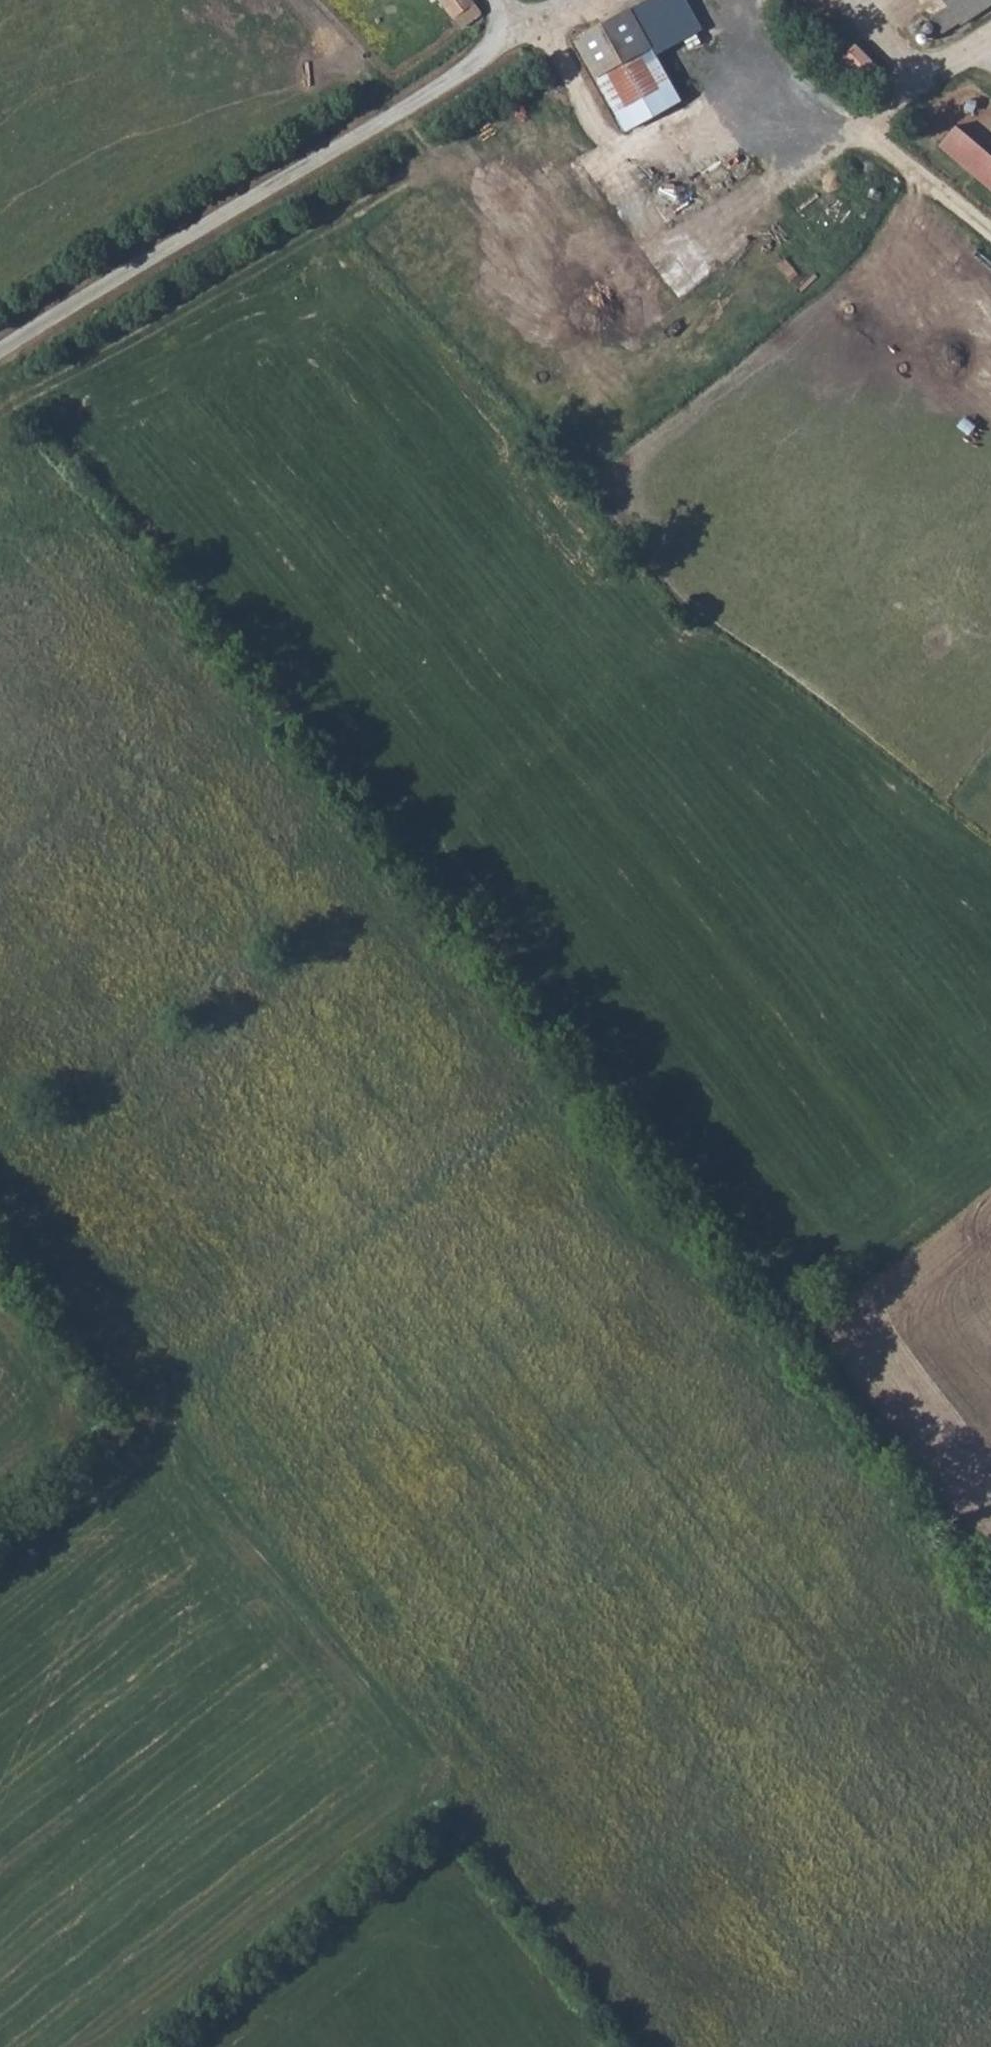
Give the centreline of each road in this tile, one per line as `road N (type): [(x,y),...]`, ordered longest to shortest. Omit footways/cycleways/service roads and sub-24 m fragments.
road 1 (unclassified): [(505,40),(0,352)]
road 2 (track): [(547,29),(613,142),(637,140),(748,73),(779,72),(808,86),(990,231)]

